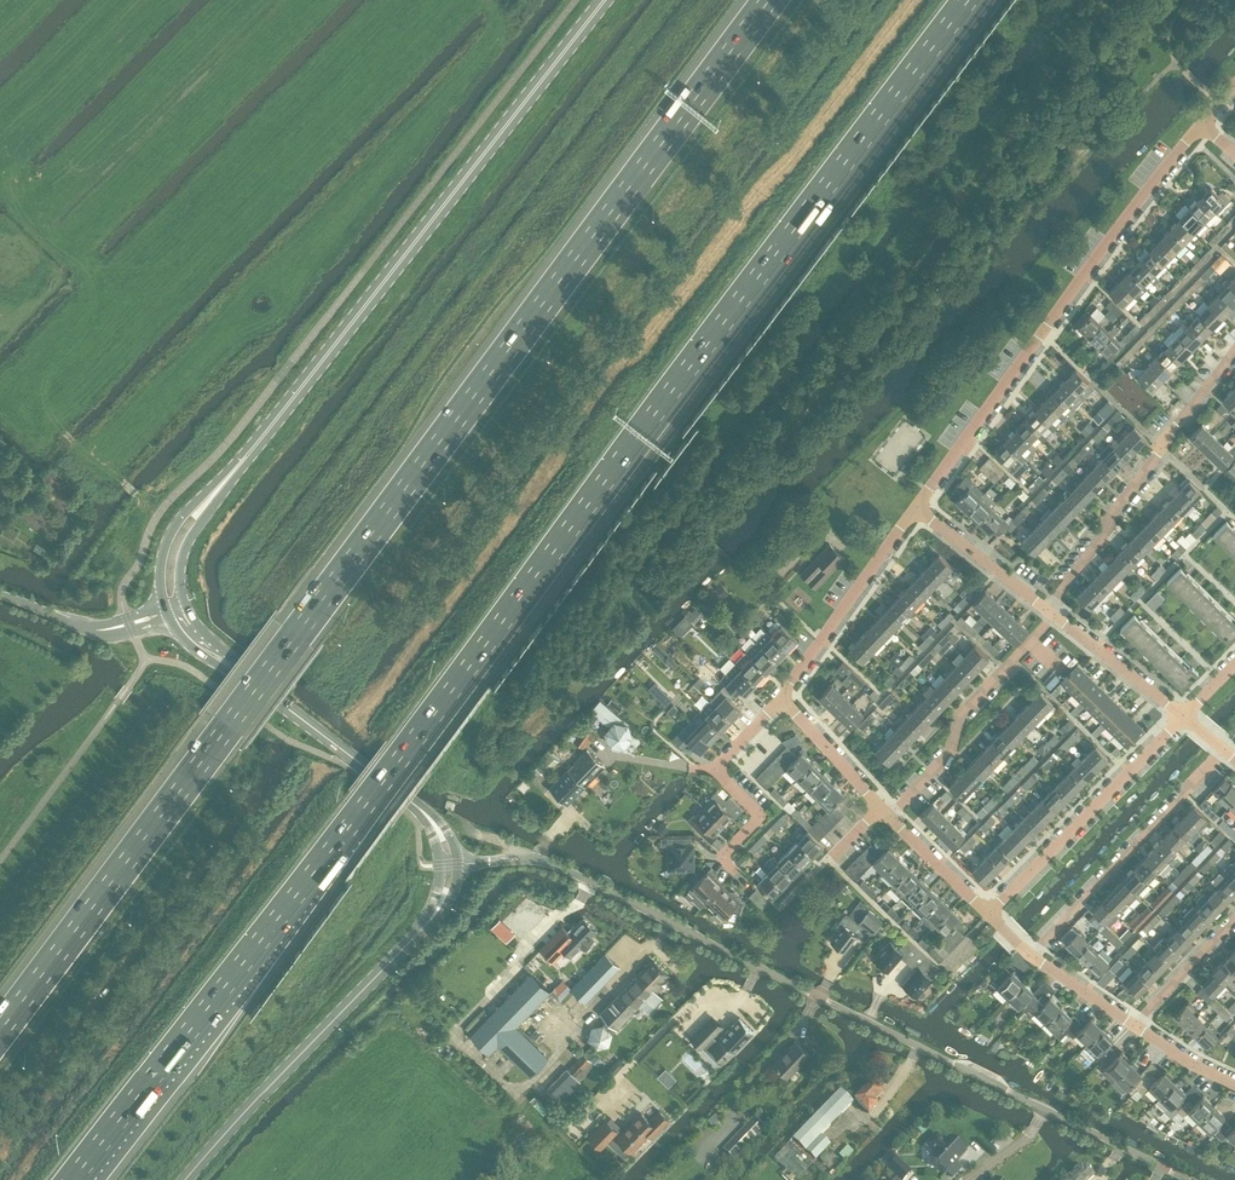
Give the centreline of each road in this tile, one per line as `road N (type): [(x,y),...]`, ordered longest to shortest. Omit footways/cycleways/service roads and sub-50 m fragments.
road 1 (motorway): [(73,1179),(373,796),(968,0)]
road 2 (motorway): [(769,0),(0,1031)]
road 3 (residential): [(1189,1179),(575,874),(539,860),(457,864)]
road 4 (secondary): [(247,455),(604,0)]
road 5 (residential): [(915,509),(1200,123)]
road 6 (secondary): [(185,1179),(429,921)]
road 7 (residential): [(1234,356),(1047,609)]
road 8 (residential): [(1034,955),(1231,751)]
road 9 (residential): [(990,915),(1186,716)]
road 10 (residential): [(891,818),(974,740),(975,699),(1057,617)]
road 11 (residential): [(740,875),(722,856),(762,816),(716,768),(782,699)]
road 12 (residential): [(782,699),(915,509)]
road 13 (secondary): [(419,808),(235,670)]
road 14 (secondary): [(247,455),(168,536),(160,572),(166,612)]
road 15 (tertiary): [(166,612),(88,629),(0,594)]
road 16 (secondary): [(186,606),(185,548),(247,455)]
road 17 (residential): [(1047,609),(915,509)]
road 18 (residential): [(1186,716),(1057,617)]
road 19 (residential): [(880,809),(782,699)]
road 20 (residential): [(1135,1022),(1234,915)]
road 21 (residential): [(990,915),(891,818)]
road 22 (residential): [(1135,1022),(1034,955)]

